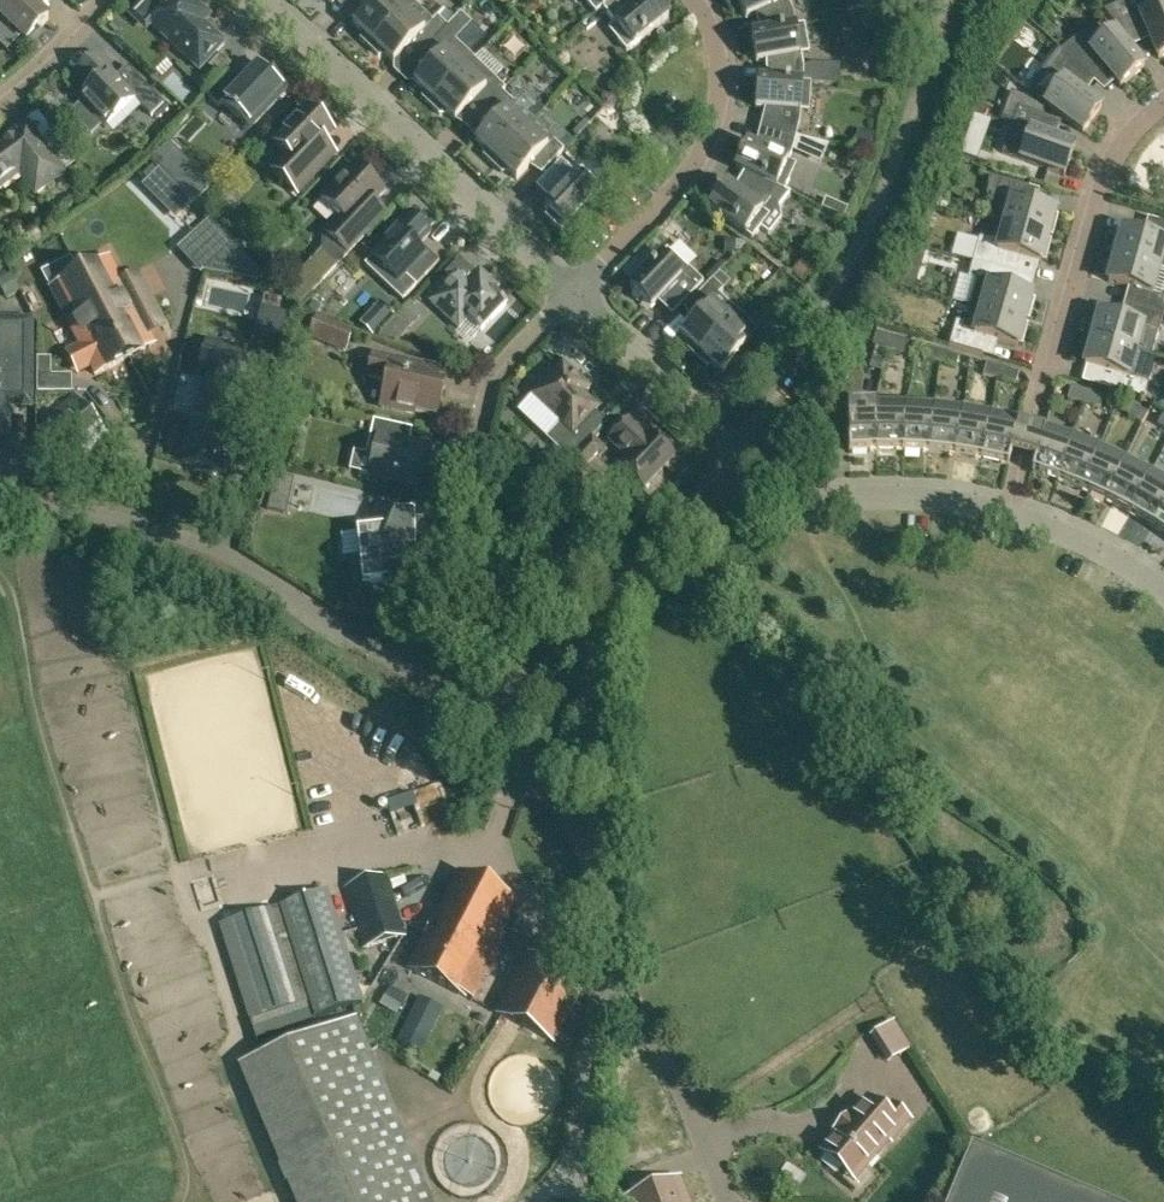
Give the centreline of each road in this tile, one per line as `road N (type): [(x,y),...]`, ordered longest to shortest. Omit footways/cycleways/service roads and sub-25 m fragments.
road 1 (residential): [(471,713),(237,559),(80,511),(0,502)]
road 2 (residential): [(734,445),(811,339),(864,233),(953,0)]
road 3 (residential): [(1010,516),(1096,211),(1133,135),(1163,108)]
road 4 (residential): [(575,296),(272,0)]
road 5 (residential): [(575,296),(704,153),(723,93),(715,24),(699,0)]
road 6 (residential): [(1010,516),(908,496),(817,501),(784,493),(734,445)]
road 7 (residential): [(588,869),(593,618)]
road 8 (residential): [(593,618),(734,445)]
road 9 (residential): [(734,445),(575,296)]
road 10 (residential): [(467,458),(485,393),(511,349),(575,296)]
road 11 (residential): [(588,869),(508,750),(471,713)]
road 12 (residential): [(1163,592),(1076,540),(1010,516)]
road 13 (residential): [(471,713),(593,618)]
road 14 (residential): [(635,1010),(604,952),(588,869)]
road 15 (residential): [(0,87),(107,0)]

